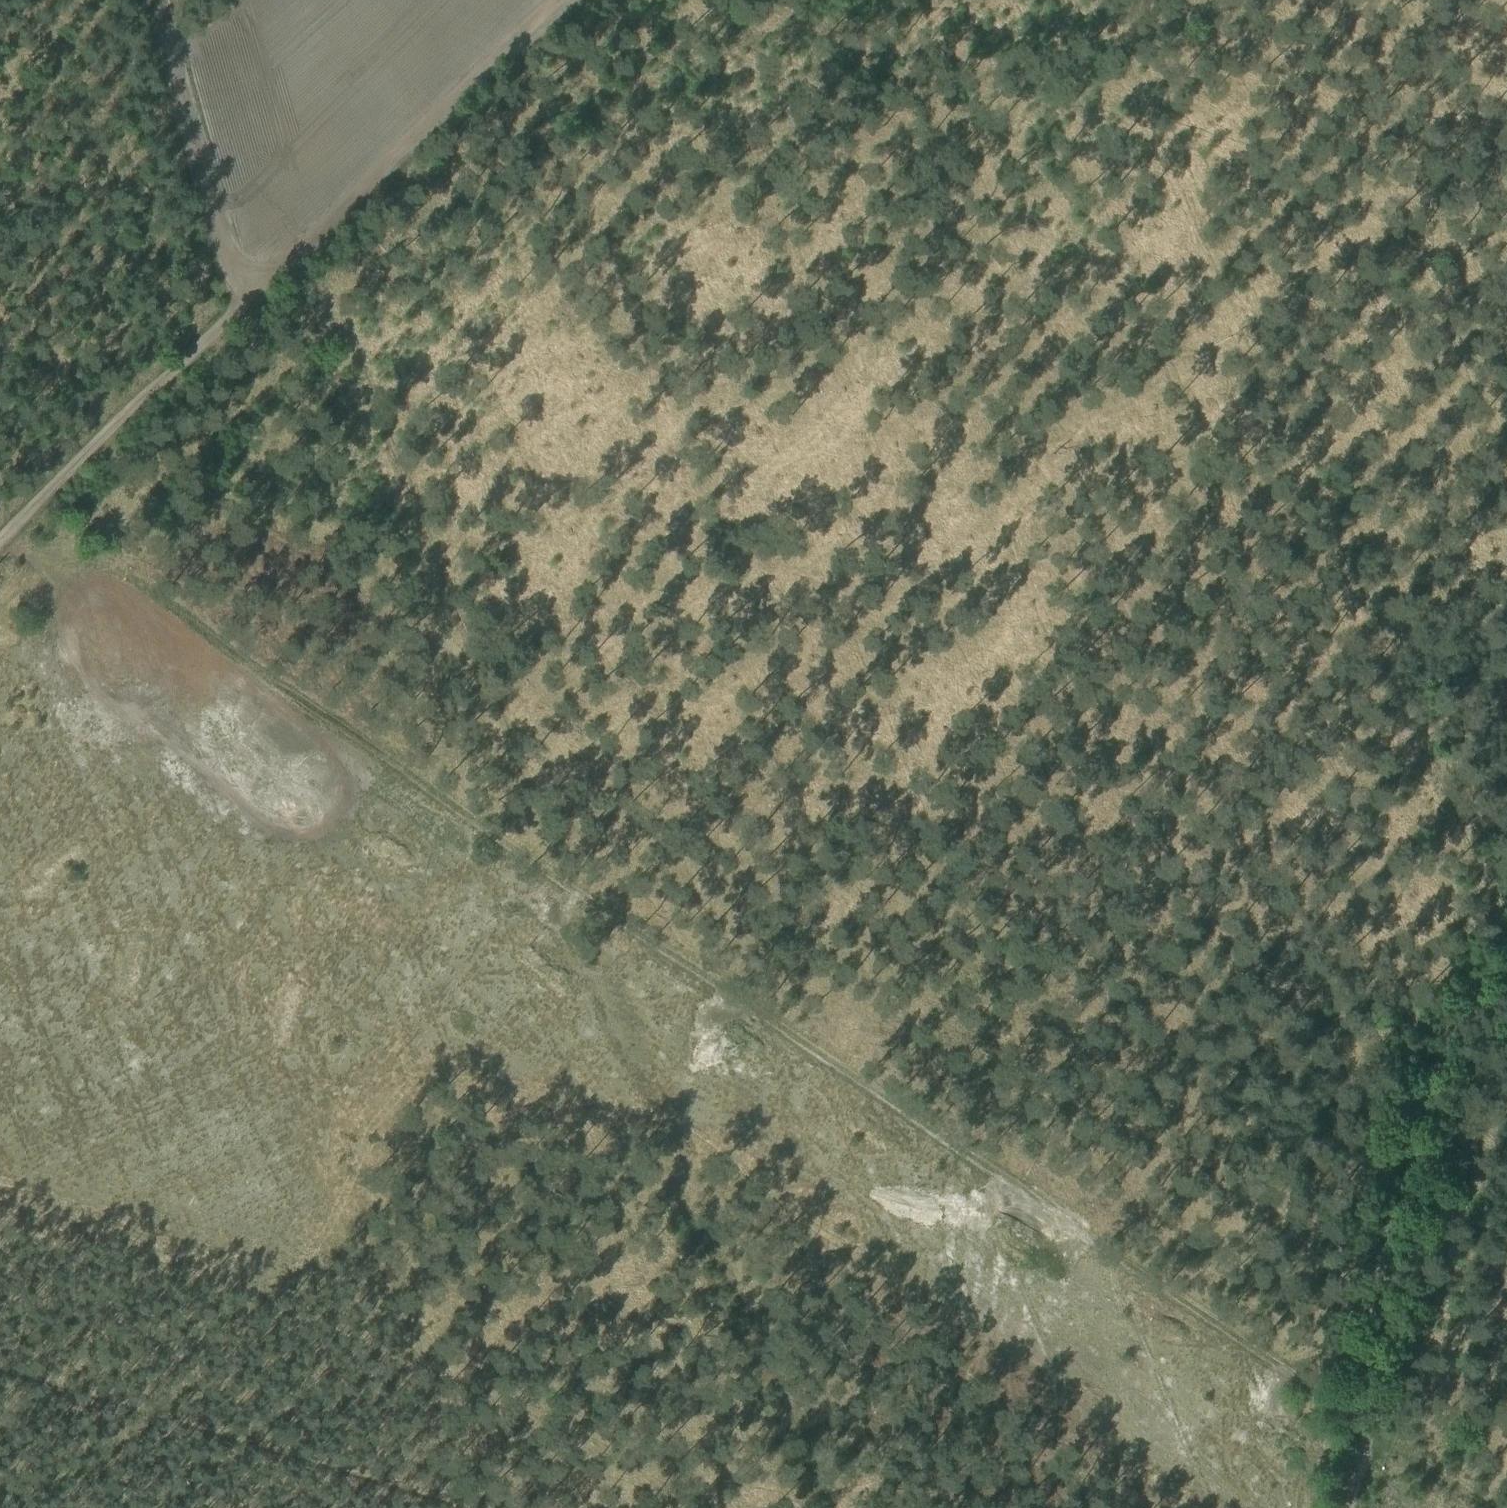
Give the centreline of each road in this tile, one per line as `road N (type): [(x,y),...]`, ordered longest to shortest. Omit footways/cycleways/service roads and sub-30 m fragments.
road 1 (track): [(241,310),(343,338),(570,886),(1358,1435)]
road 2 (track): [(1506,905),(1113,0)]
road 3 (track): [(1506,973),(1437,1056),(1358,1435)]
road 4 (track): [(241,310),(553,0)]
road 5 (track): [(0,548),(241,310)]
road 6 (track): [(241,310),(157,0)]

